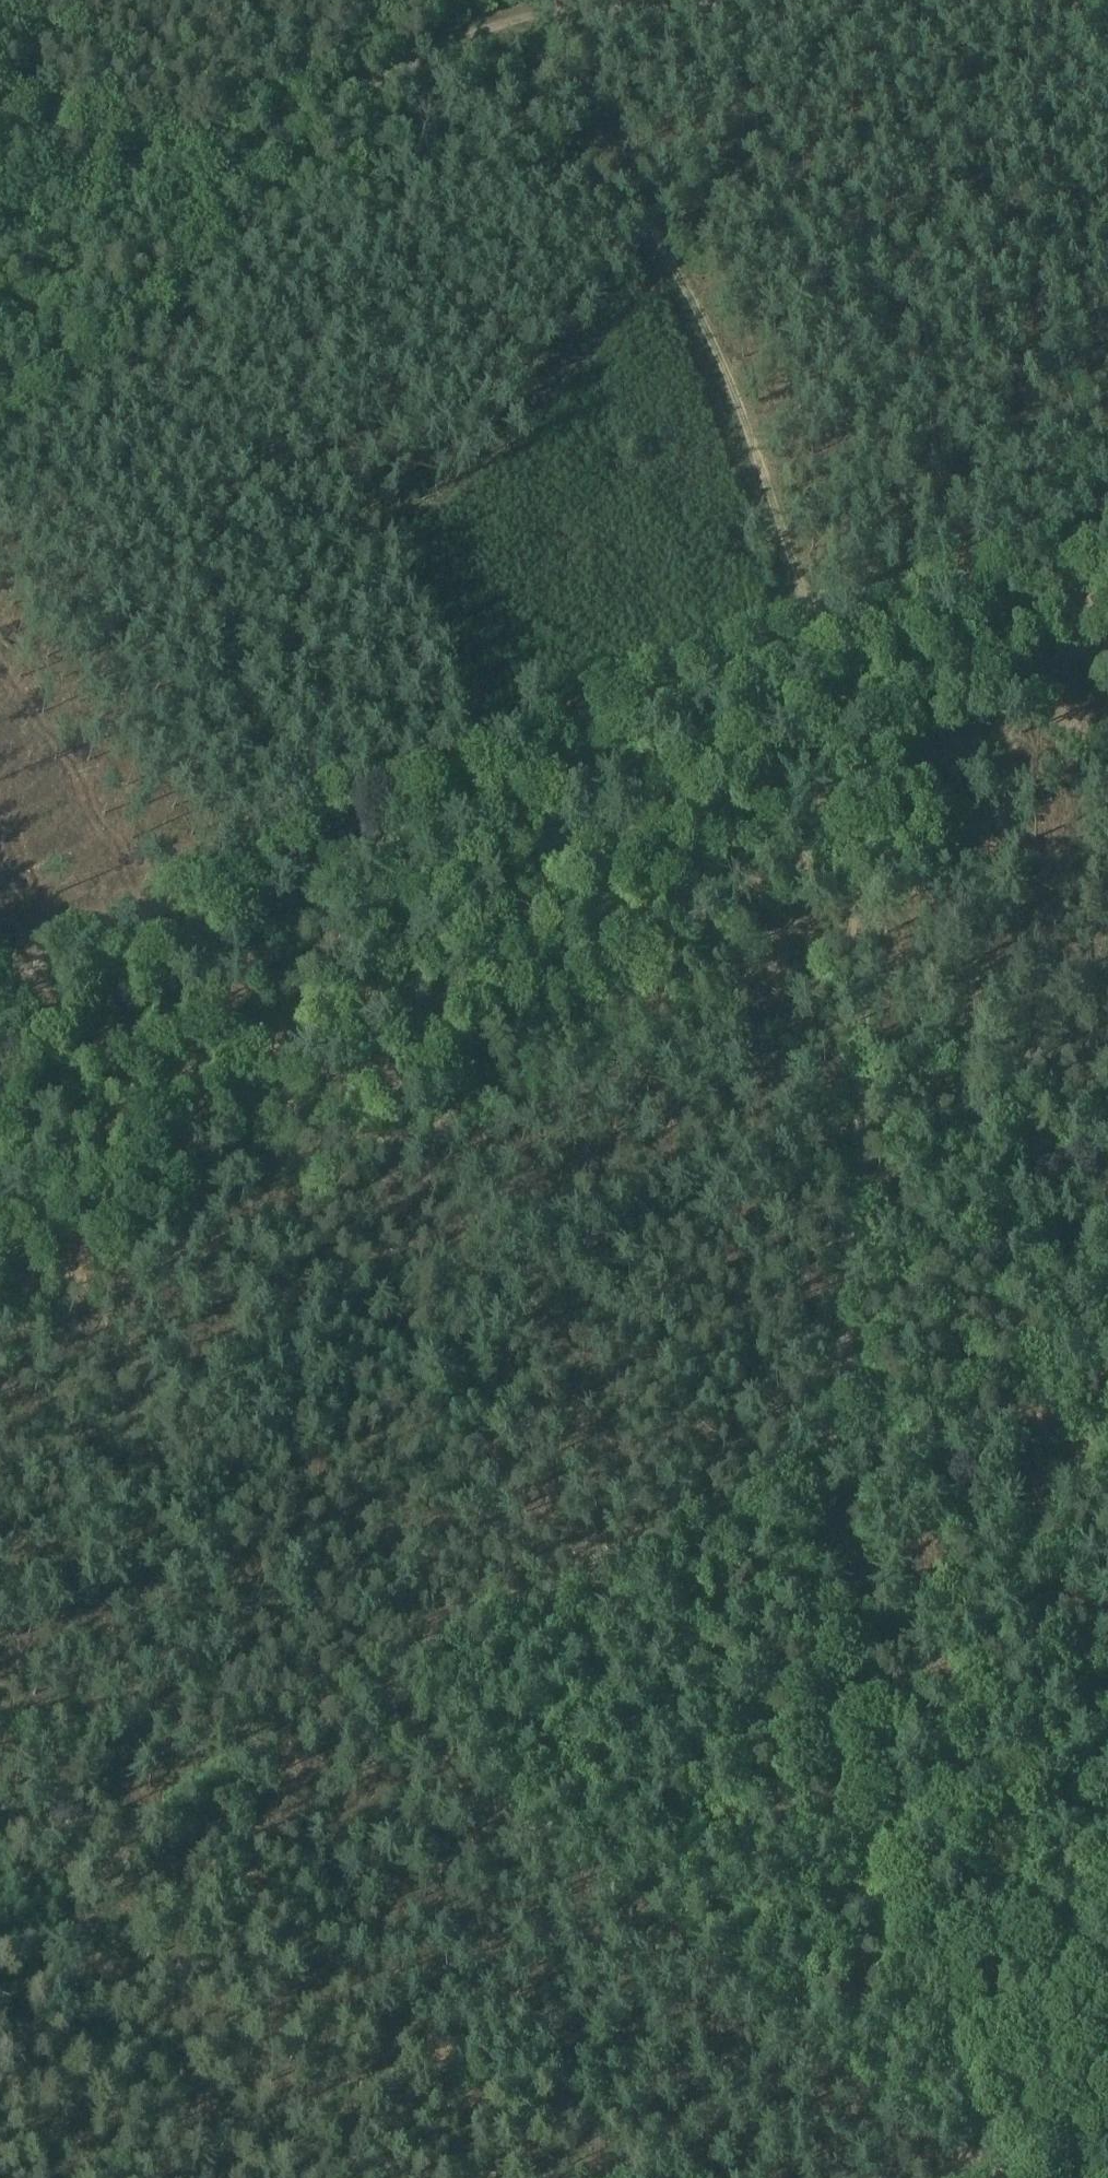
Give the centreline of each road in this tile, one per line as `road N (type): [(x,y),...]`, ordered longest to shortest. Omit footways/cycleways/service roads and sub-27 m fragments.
road 1 (track): [(1107,526),(409,793),(0,987)]
road 2 (track): [(0,133),(143,153),(218,148),(508,13)]
road 3 (track): [(508,13),(739,0)]

